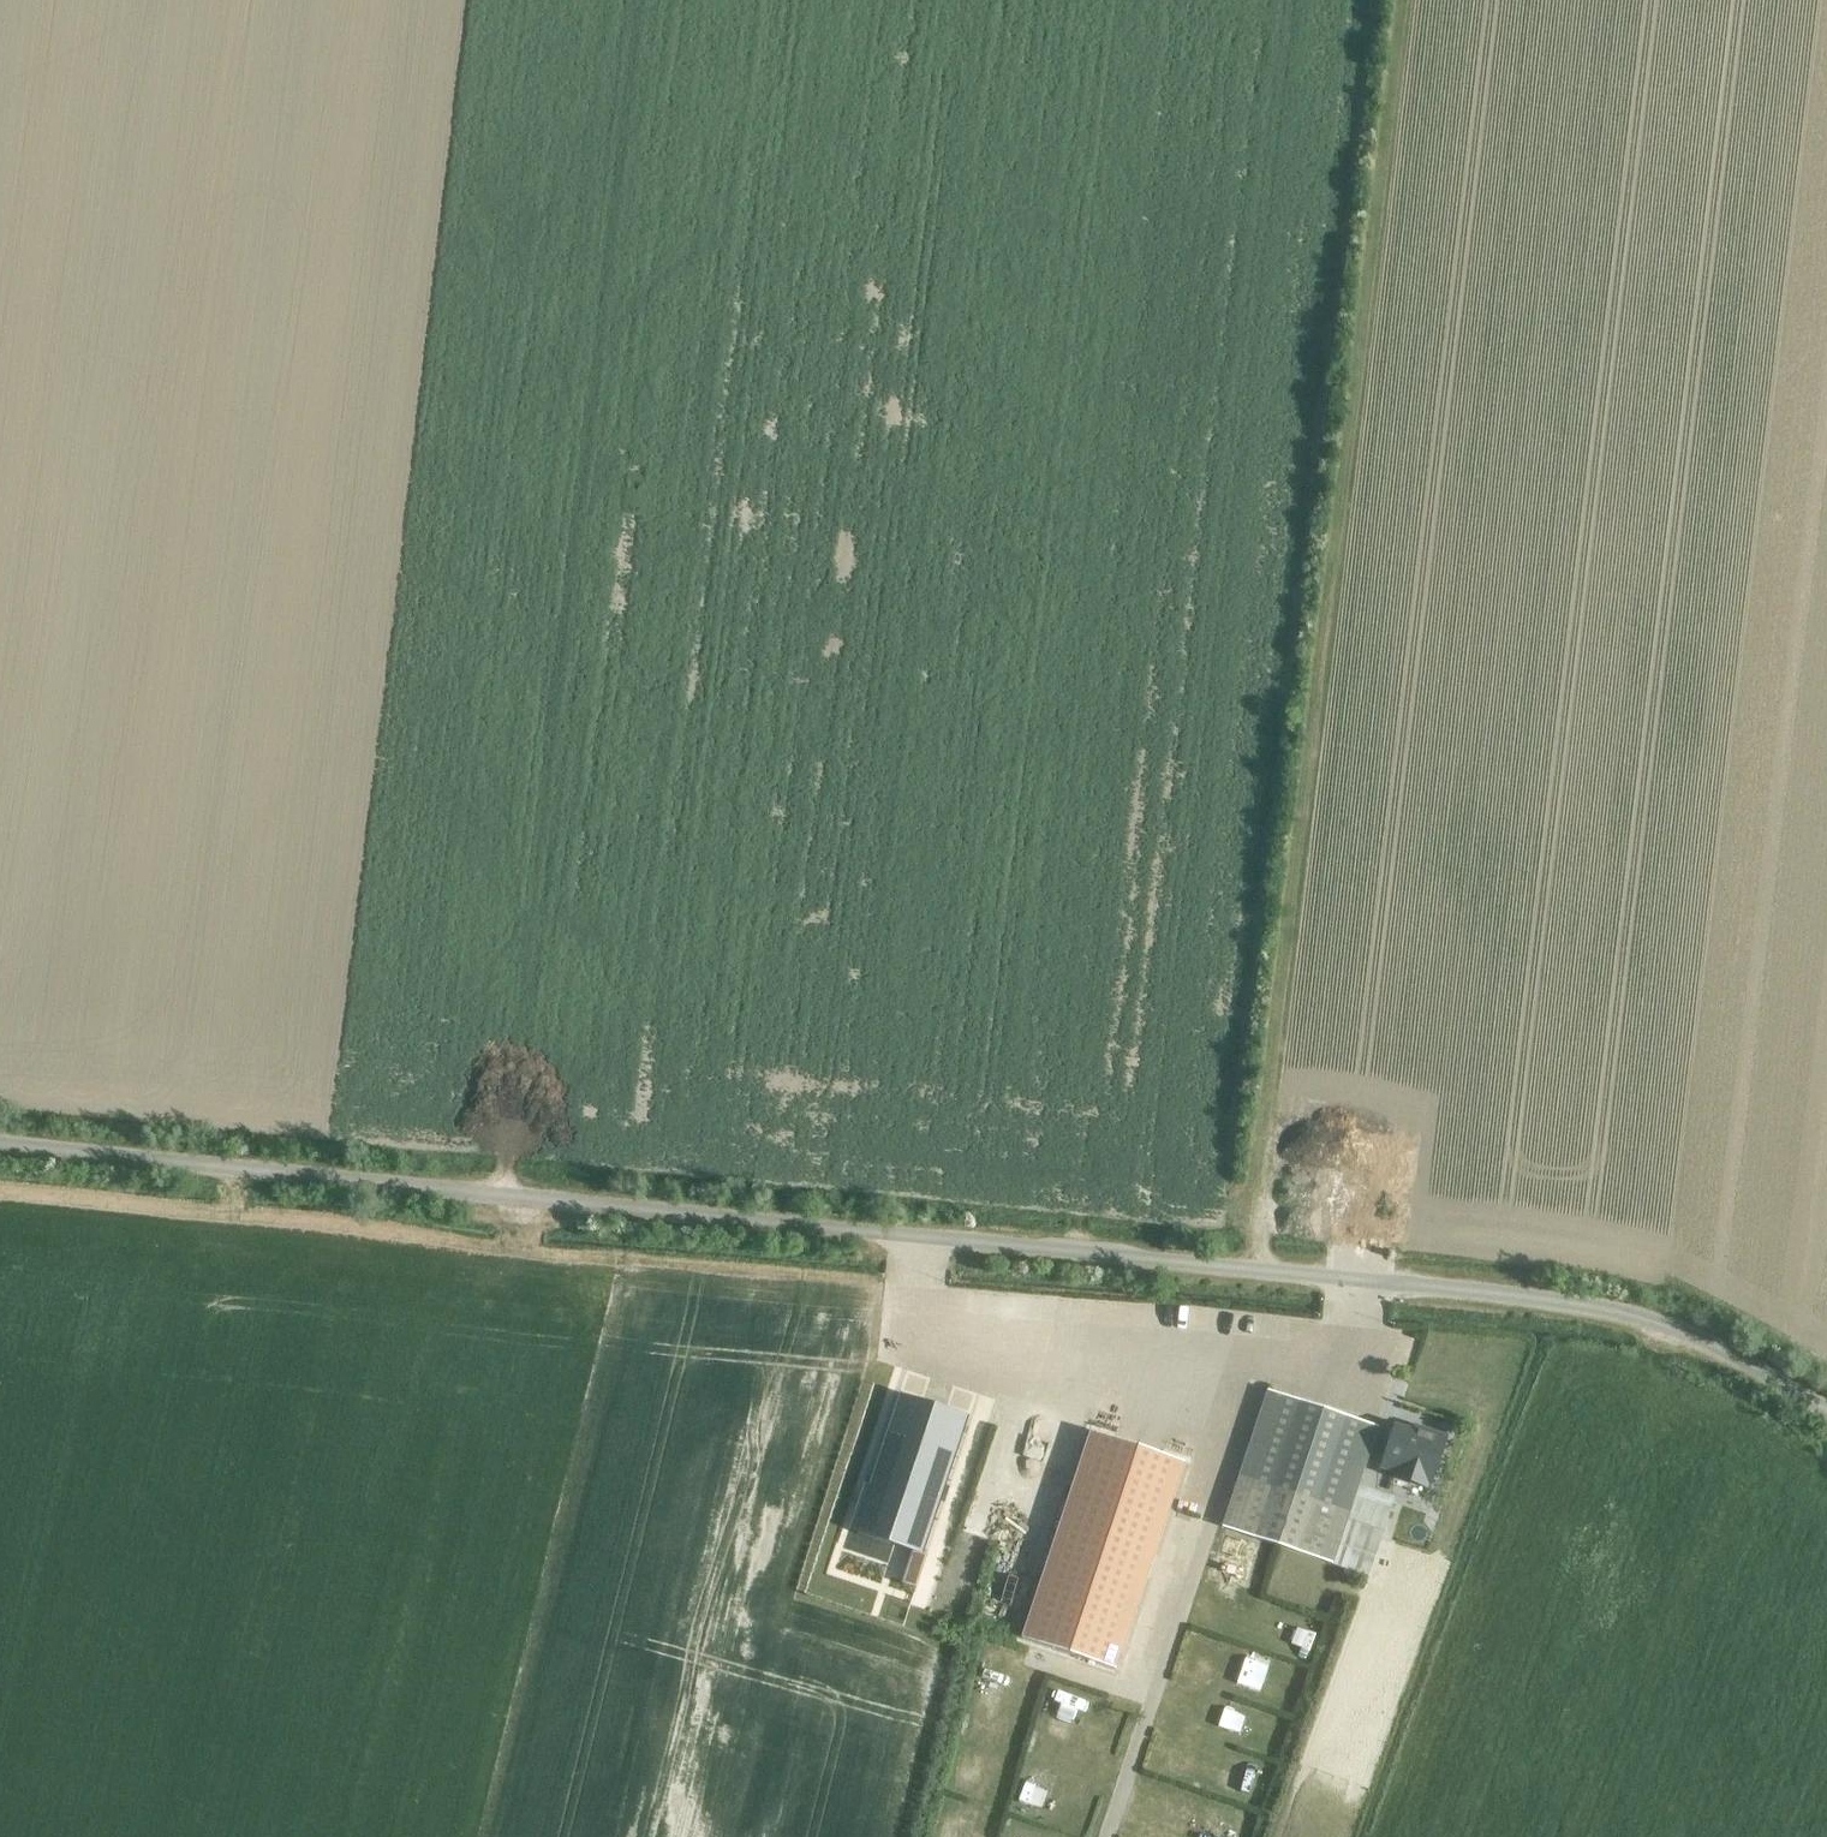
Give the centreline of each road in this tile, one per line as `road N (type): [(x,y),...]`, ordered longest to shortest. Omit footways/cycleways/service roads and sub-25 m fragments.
road 1 (unclassified): [(1826,1414),(1680,1327),(1611,1309),(0,1146)]
road 2 (track): [(1250,1272),(1397,0)]

